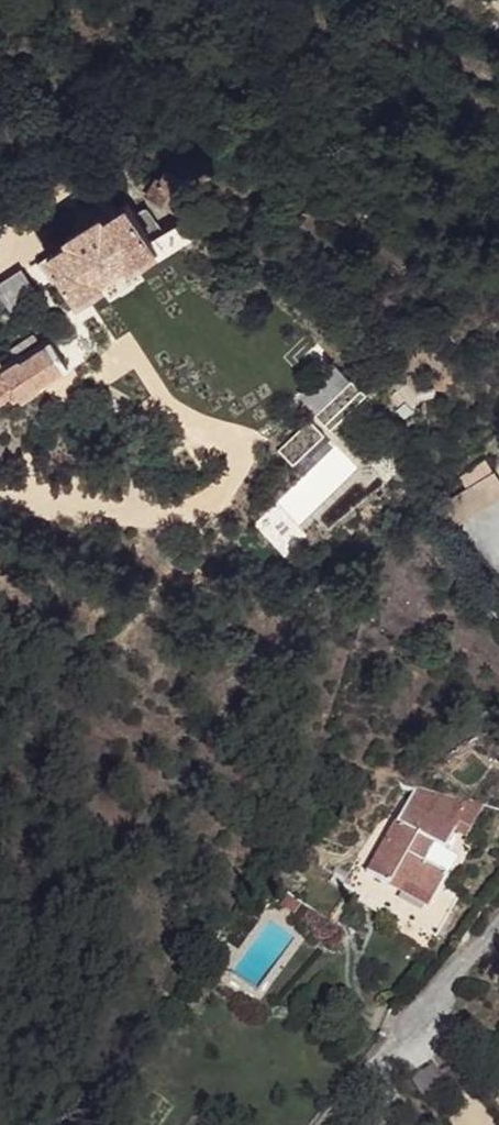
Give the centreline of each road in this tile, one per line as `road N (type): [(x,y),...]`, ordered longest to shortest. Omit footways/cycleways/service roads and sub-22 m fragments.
road 1 (unclassified): [(321,1124),(498,900)]

